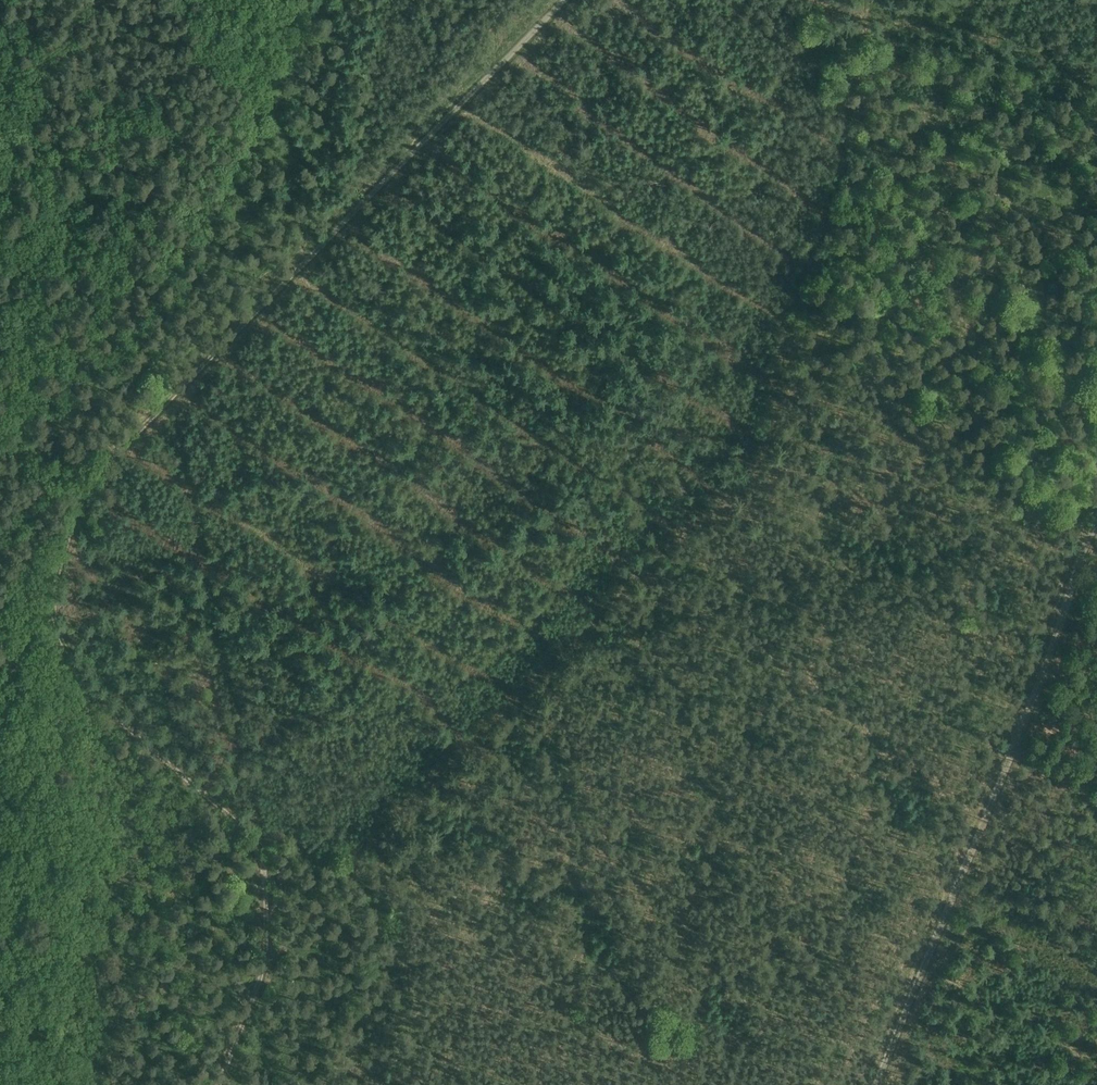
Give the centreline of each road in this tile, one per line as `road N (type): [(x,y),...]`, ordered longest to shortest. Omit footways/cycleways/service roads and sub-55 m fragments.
road 1 (track): [(0,470),(85,475),(105,462),(564,0)]
road 2 (track): [(85,475),(53,586),(53,627),(113,711),(246,833),(262,869),(263,968),(217,1084)]

